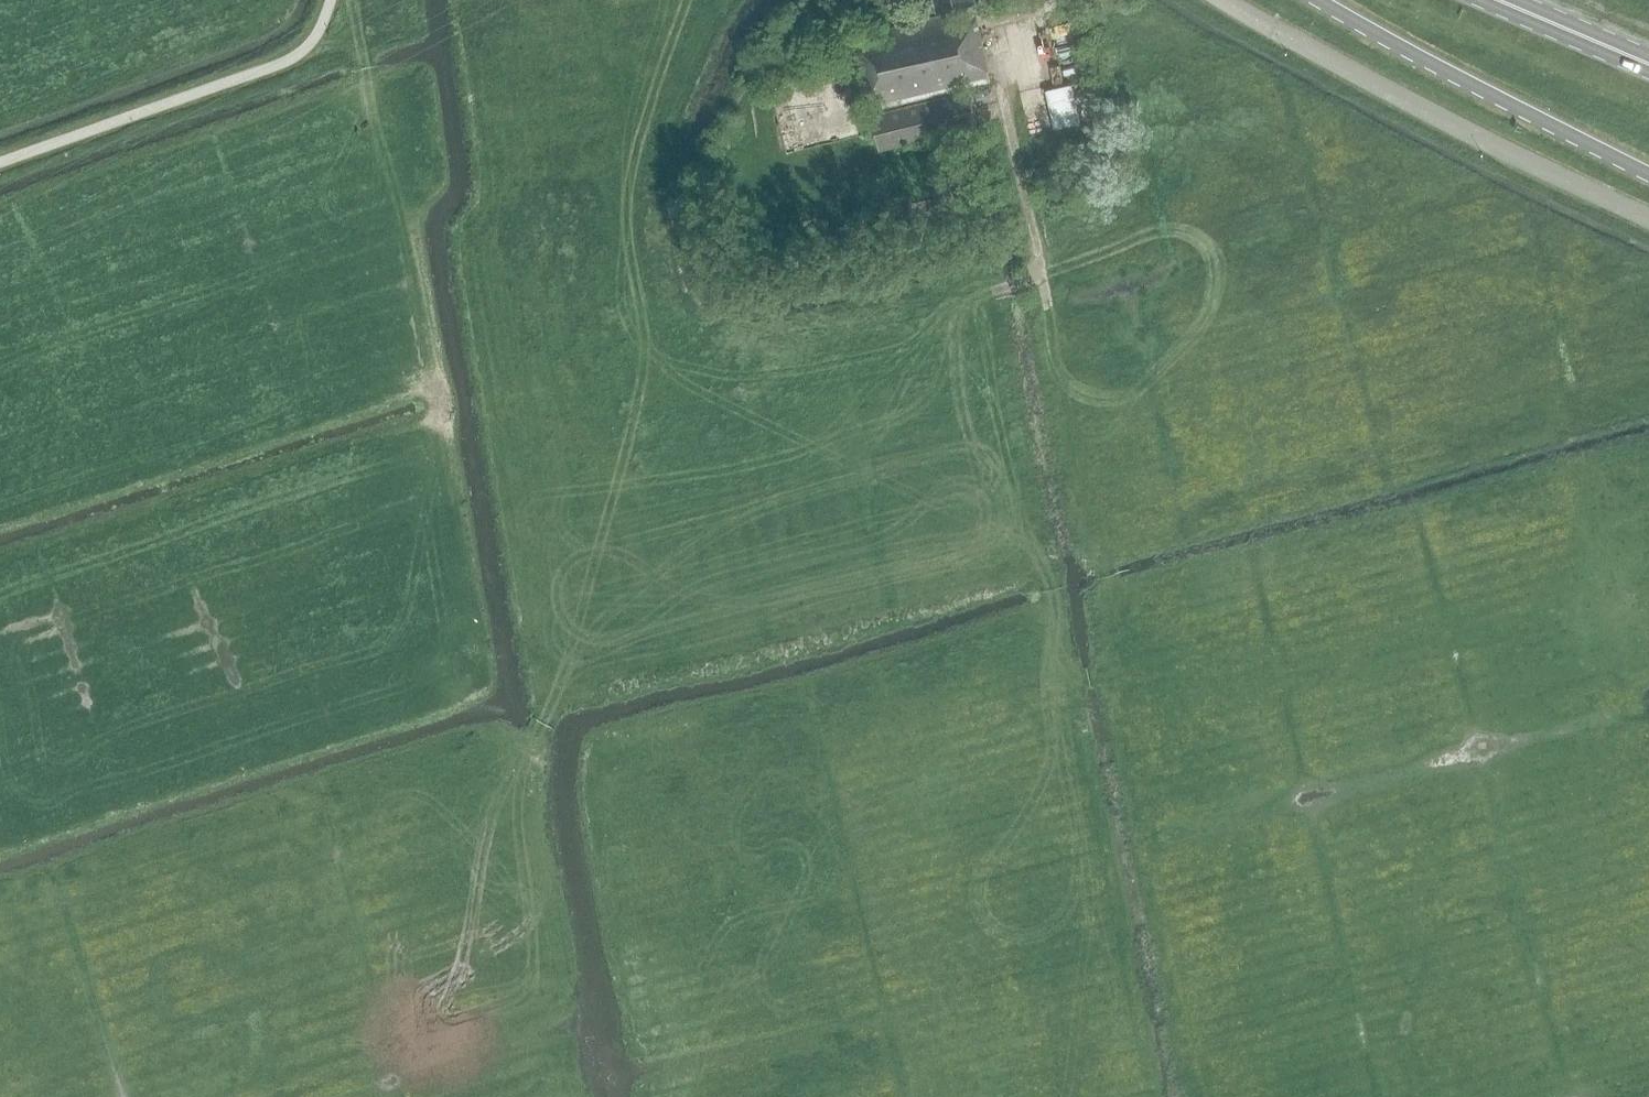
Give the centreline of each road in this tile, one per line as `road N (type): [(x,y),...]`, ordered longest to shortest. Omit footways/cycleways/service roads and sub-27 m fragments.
road 1 (unclassified): [(1648,218),(1473,135),(1221,0)]
road 2 (primary): [(1317,0),(1648,176)]
road 3 (primary): [(1648,64),(1499,0)]

